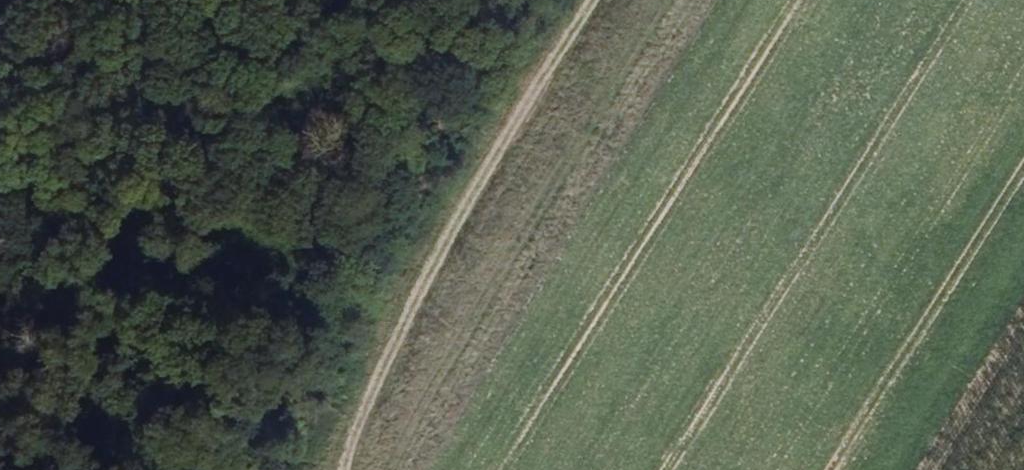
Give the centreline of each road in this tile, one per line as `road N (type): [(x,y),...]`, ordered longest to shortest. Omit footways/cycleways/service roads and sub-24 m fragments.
road 1 (track): [(639,0),(401,388),(369,469)]

